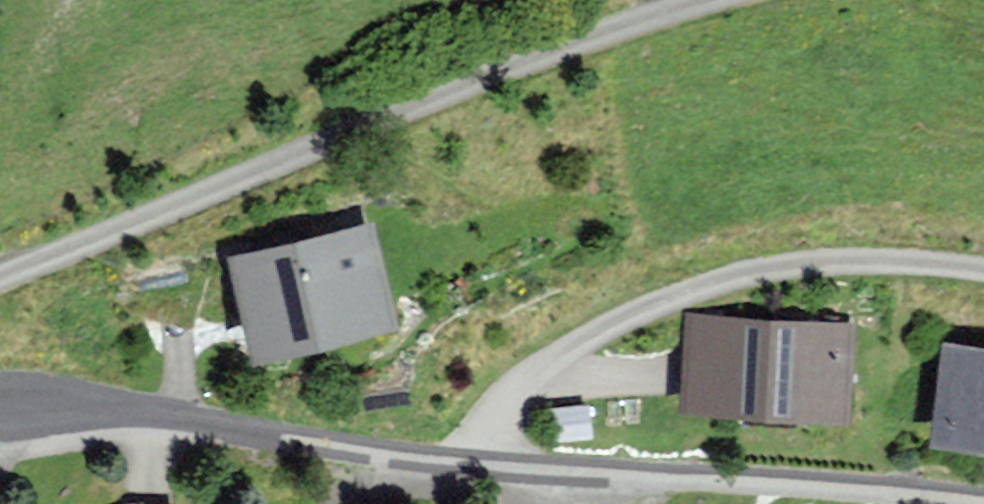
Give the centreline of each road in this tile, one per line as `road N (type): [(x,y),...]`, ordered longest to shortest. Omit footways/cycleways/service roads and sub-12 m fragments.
road 1 (unclassified): [(983,501),(481,467),(138,410),(0,414)]
road 2 (unclassified): [(0,278),(536,57),(710,0)]

